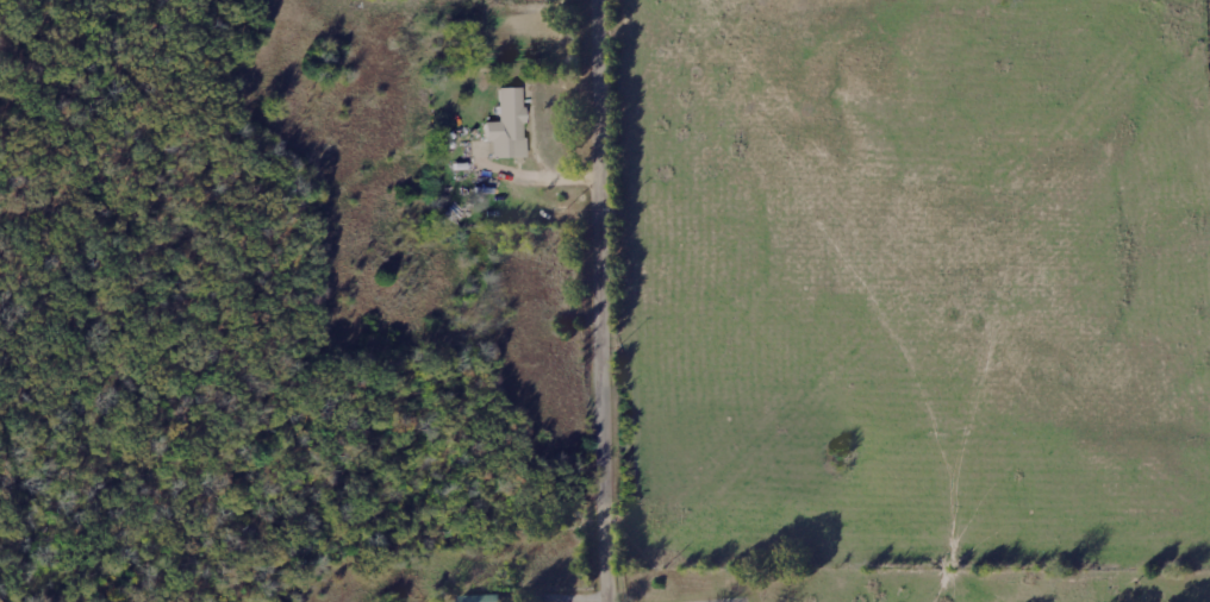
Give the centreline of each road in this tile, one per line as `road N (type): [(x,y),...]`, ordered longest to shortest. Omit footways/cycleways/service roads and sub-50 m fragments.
road 1 (residential): [(611,601),(597,0)]

